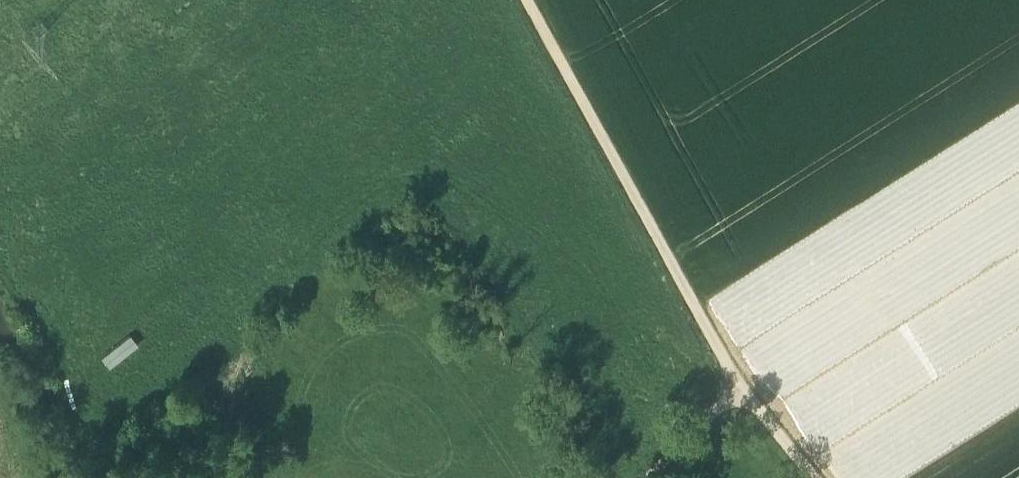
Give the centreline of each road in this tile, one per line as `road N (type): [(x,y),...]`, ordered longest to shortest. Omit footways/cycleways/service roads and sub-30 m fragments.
road 1 (track): [(527,0),(739,390),(812,477)]
road 2 (track): [(739,390),(685,432),(648,477)]

